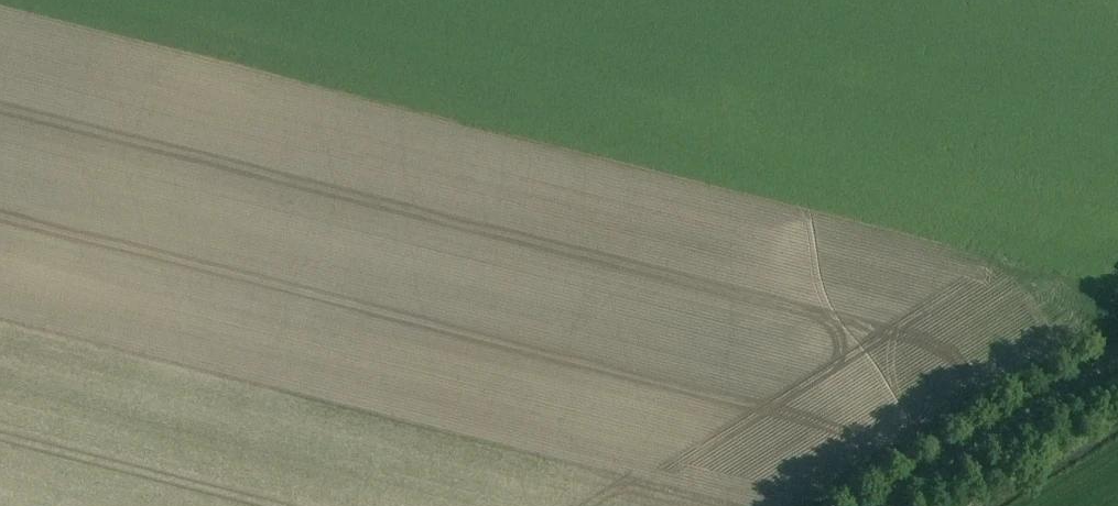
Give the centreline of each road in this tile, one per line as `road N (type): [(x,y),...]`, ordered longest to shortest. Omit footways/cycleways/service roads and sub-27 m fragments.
road 1 (unclassified): [(880,505),(1117,356)]

